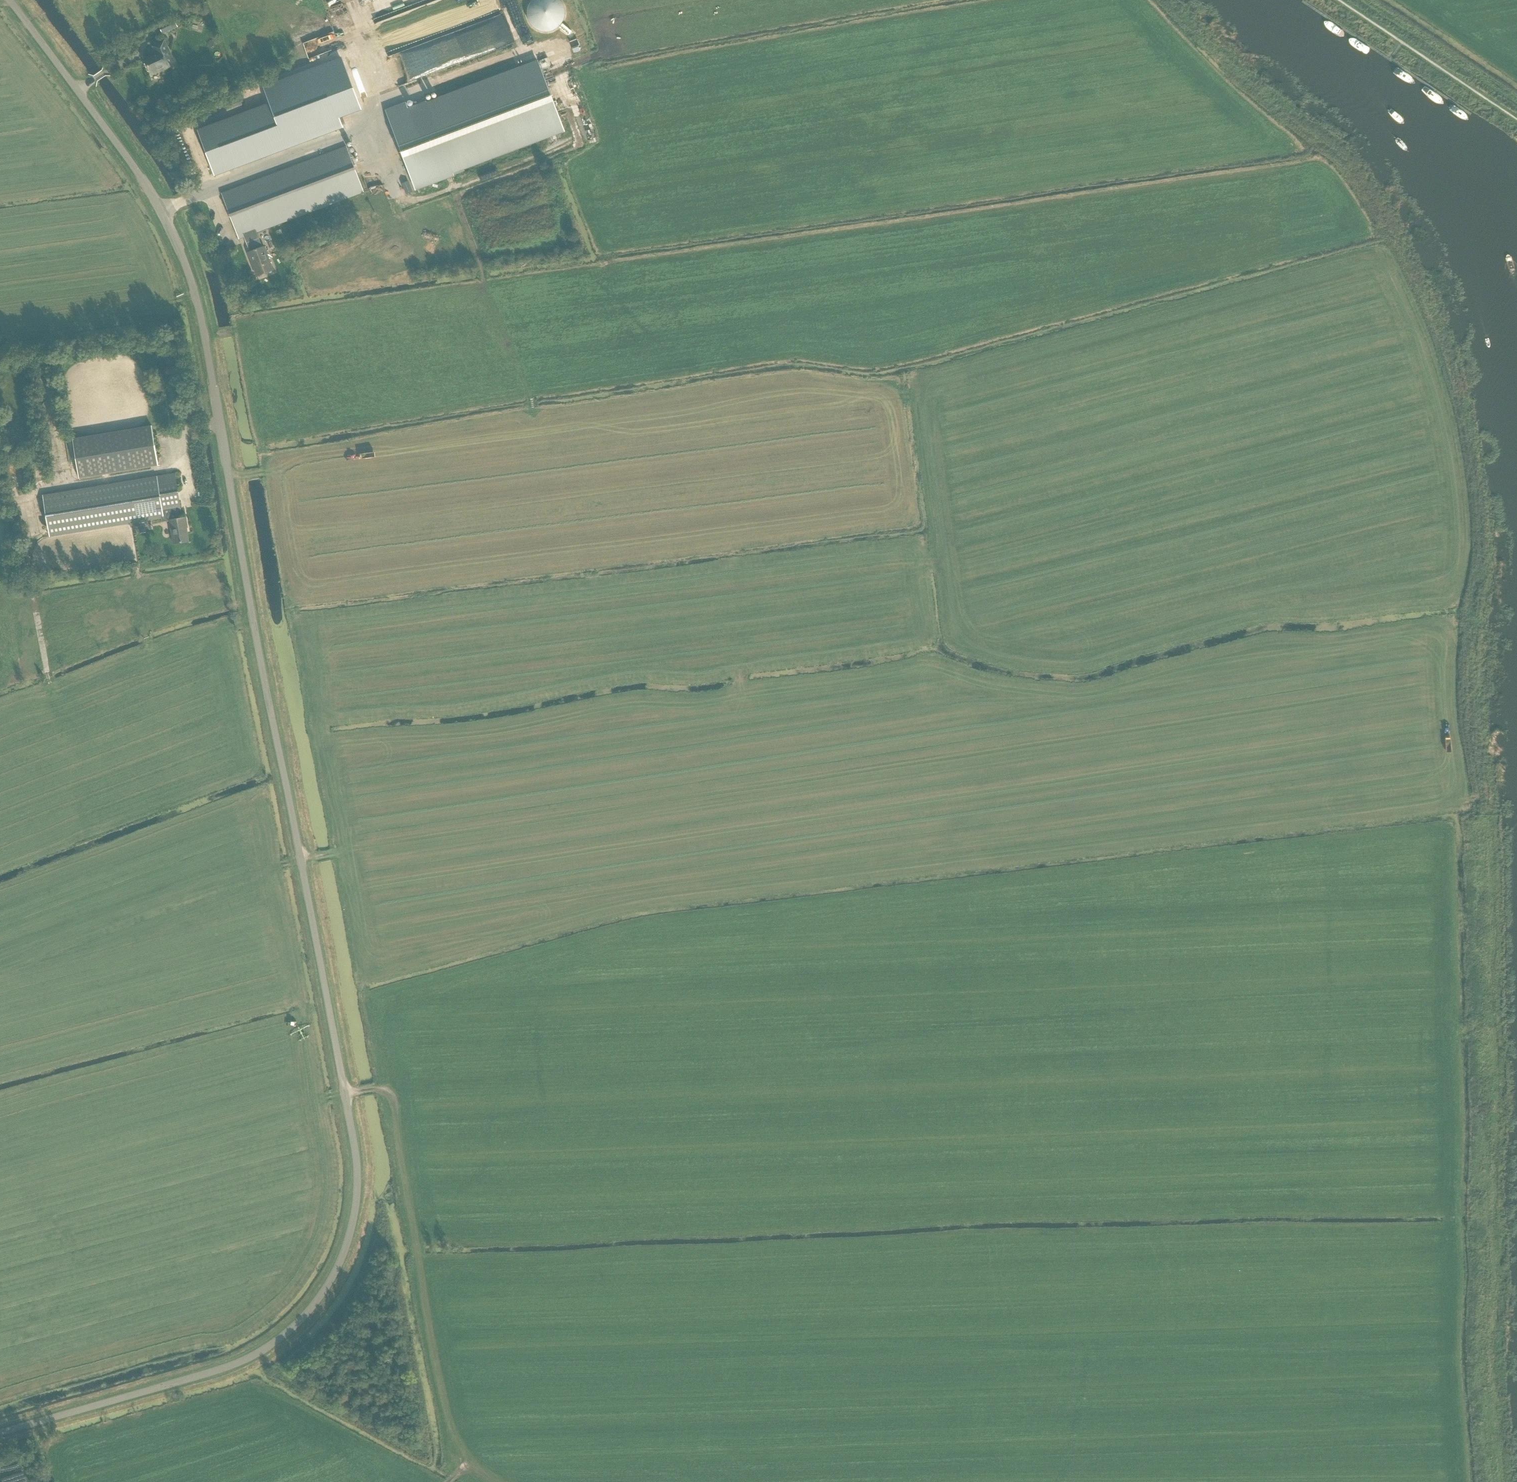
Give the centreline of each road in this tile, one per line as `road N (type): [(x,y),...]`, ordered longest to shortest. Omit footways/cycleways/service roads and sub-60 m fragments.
road 1 (unclassified): [(0,1433),(261,1352),(313,1306),(338,1265),(358,1174),(190,277),(145,182),(9,0)]

